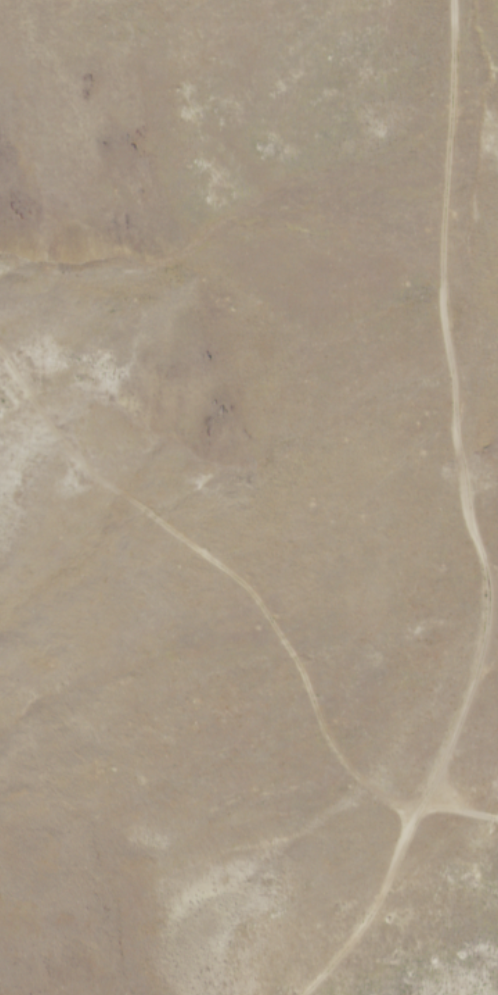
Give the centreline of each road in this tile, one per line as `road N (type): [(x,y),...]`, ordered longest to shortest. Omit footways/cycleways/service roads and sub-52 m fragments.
road 1 (track): [(419,792),(482,643),(486,590),(448,418),(451,366),(440,297),(452,0)]
road 2 (track): [(0,351),(86,470),(142,505),(261,603),(304,675),(333,749),(403,812)]
road 3 (track): [(419,792),(355,906),(280,994)]

